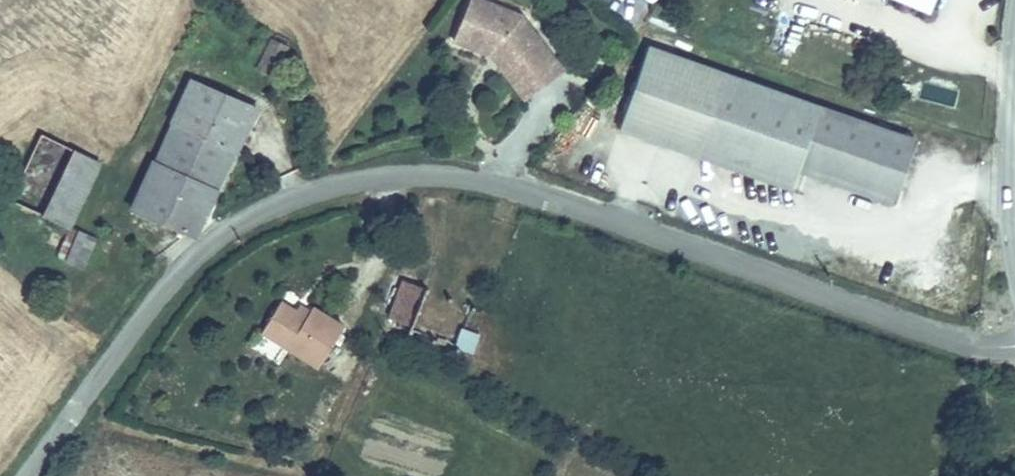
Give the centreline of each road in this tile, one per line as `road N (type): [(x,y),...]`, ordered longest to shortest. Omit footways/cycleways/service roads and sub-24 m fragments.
road 1 (unclassified): [(23,475),(169,282),(219,235),(284,198),(357,181),(431,174),(503,185),(951,338),(1014,337)]

